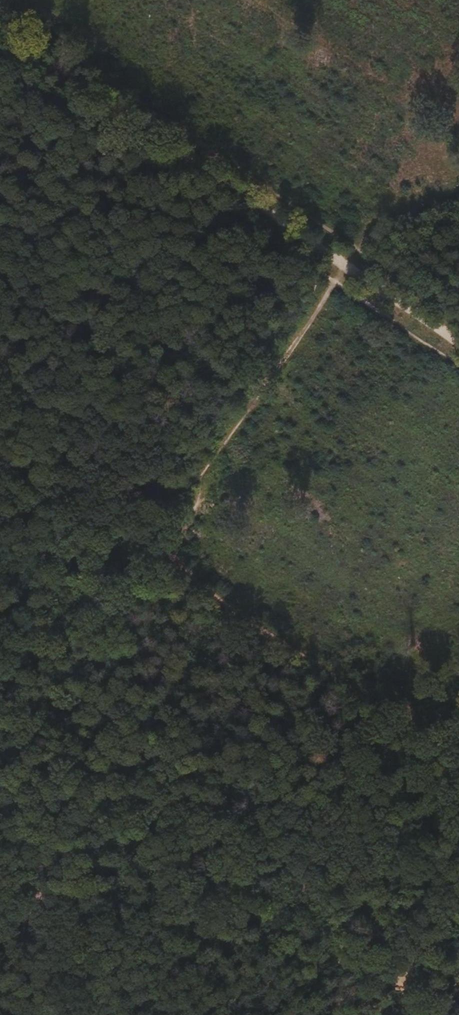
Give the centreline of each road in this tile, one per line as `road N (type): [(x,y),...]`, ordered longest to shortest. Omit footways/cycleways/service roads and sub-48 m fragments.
road 1 (track): [(458,344),(0,34)]

